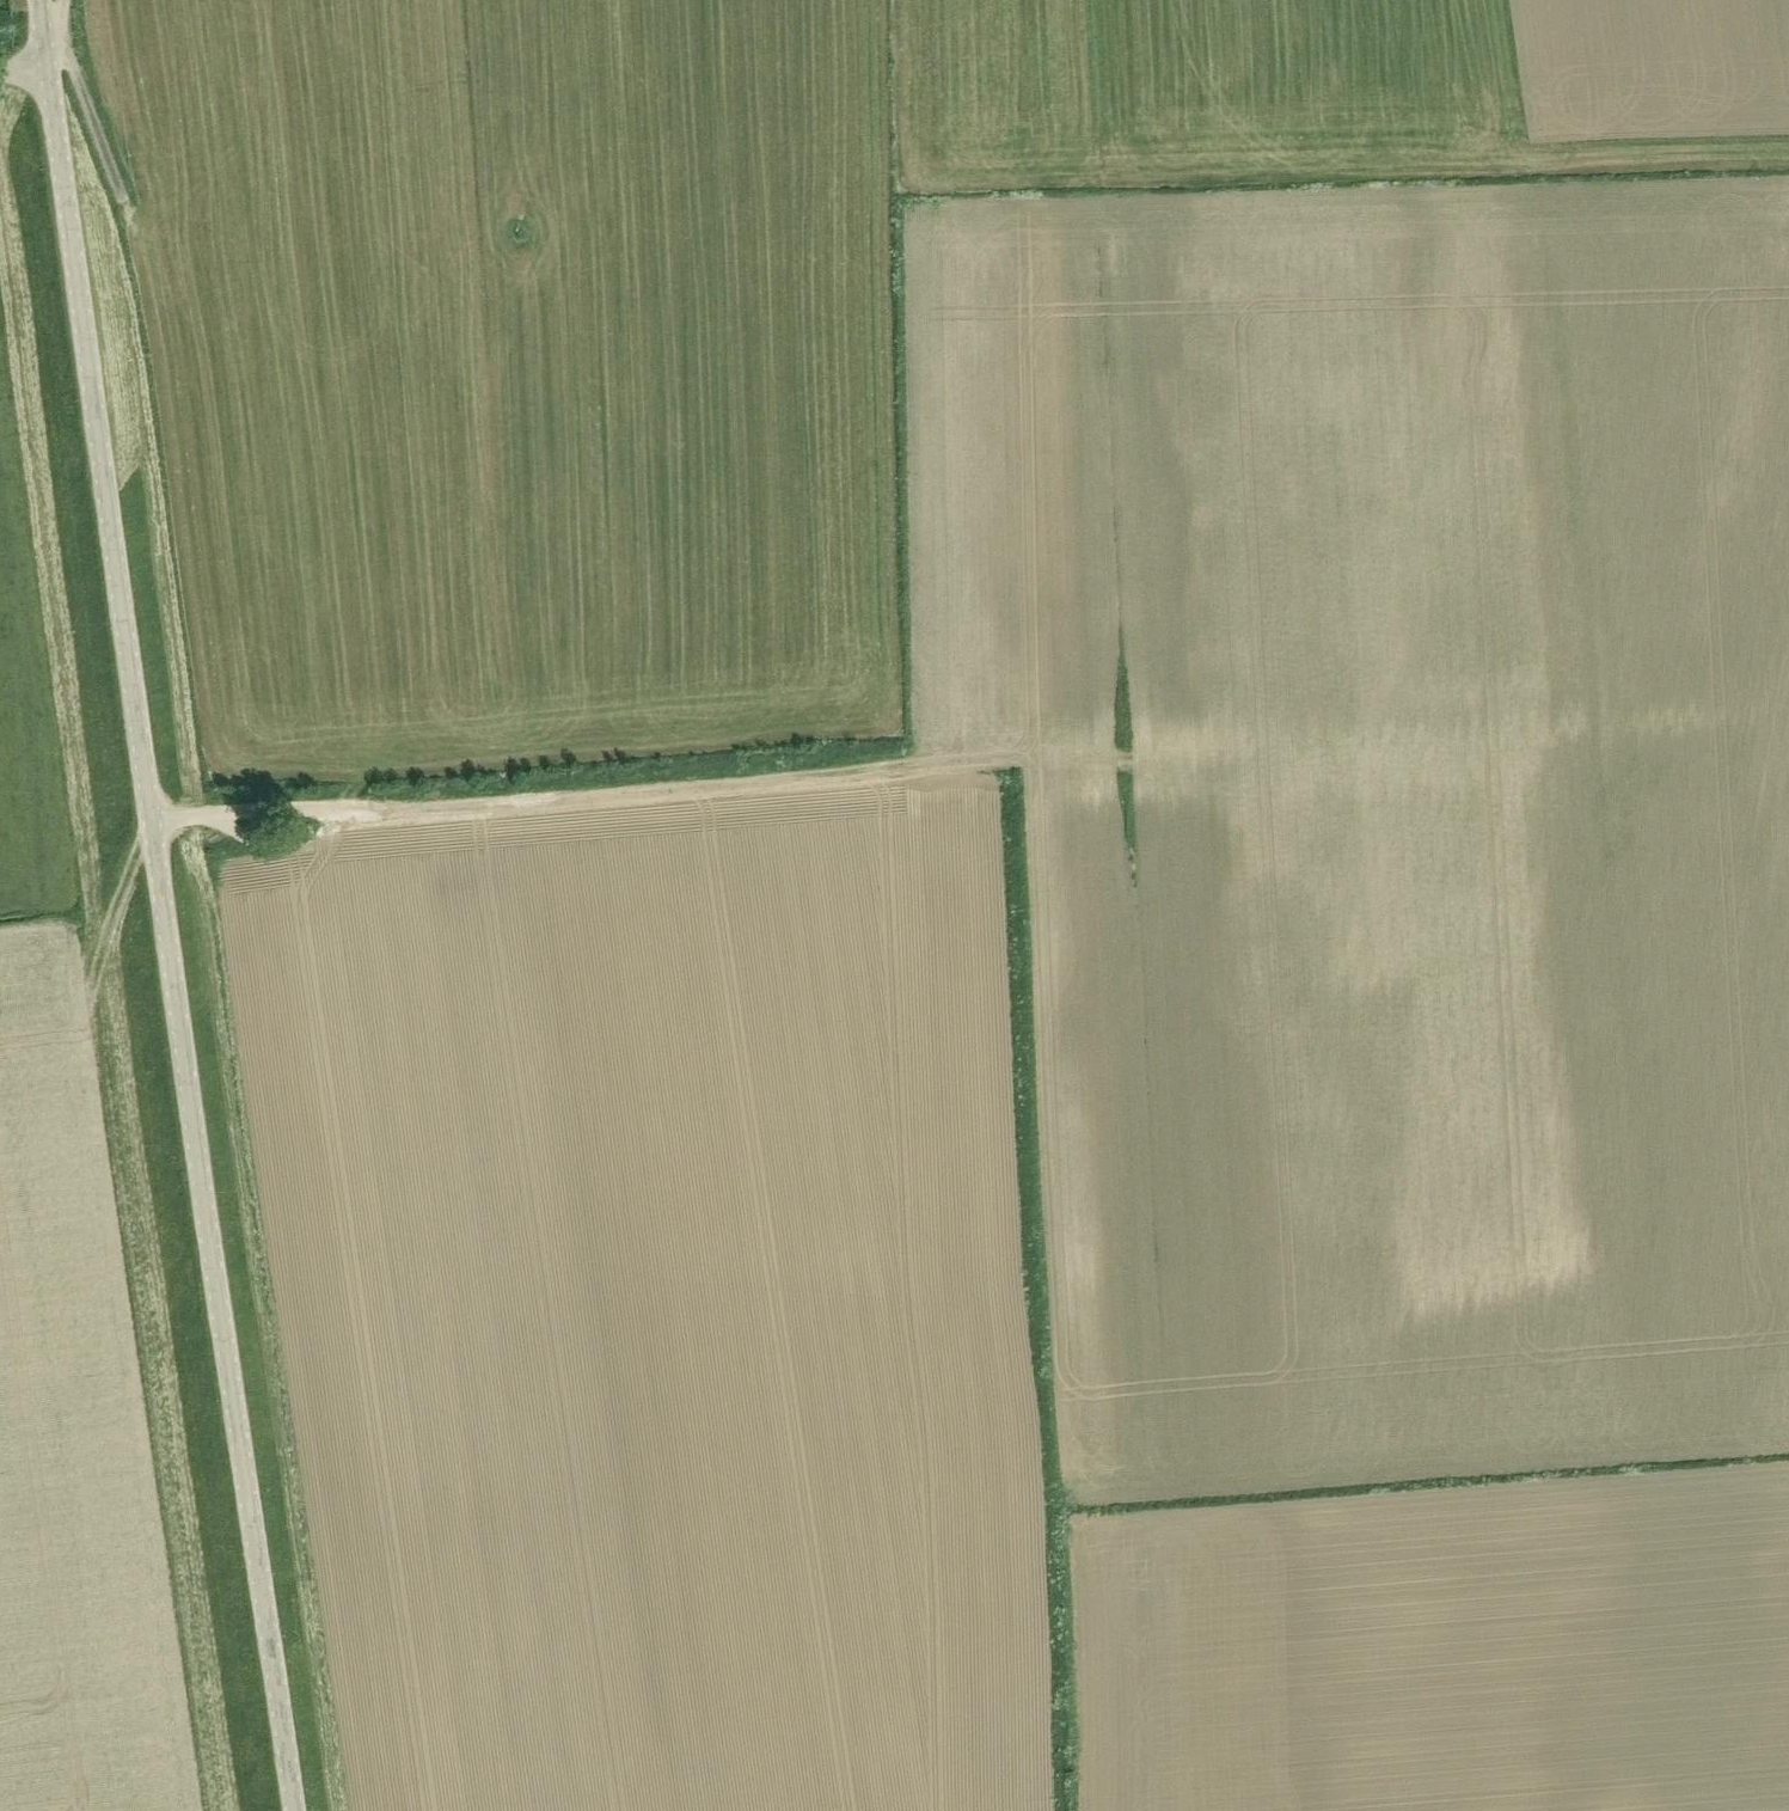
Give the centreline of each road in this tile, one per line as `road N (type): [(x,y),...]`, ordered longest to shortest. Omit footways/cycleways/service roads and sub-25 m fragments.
road 1 (tertiary): [(294,1810),(77,335),(39,0)]

